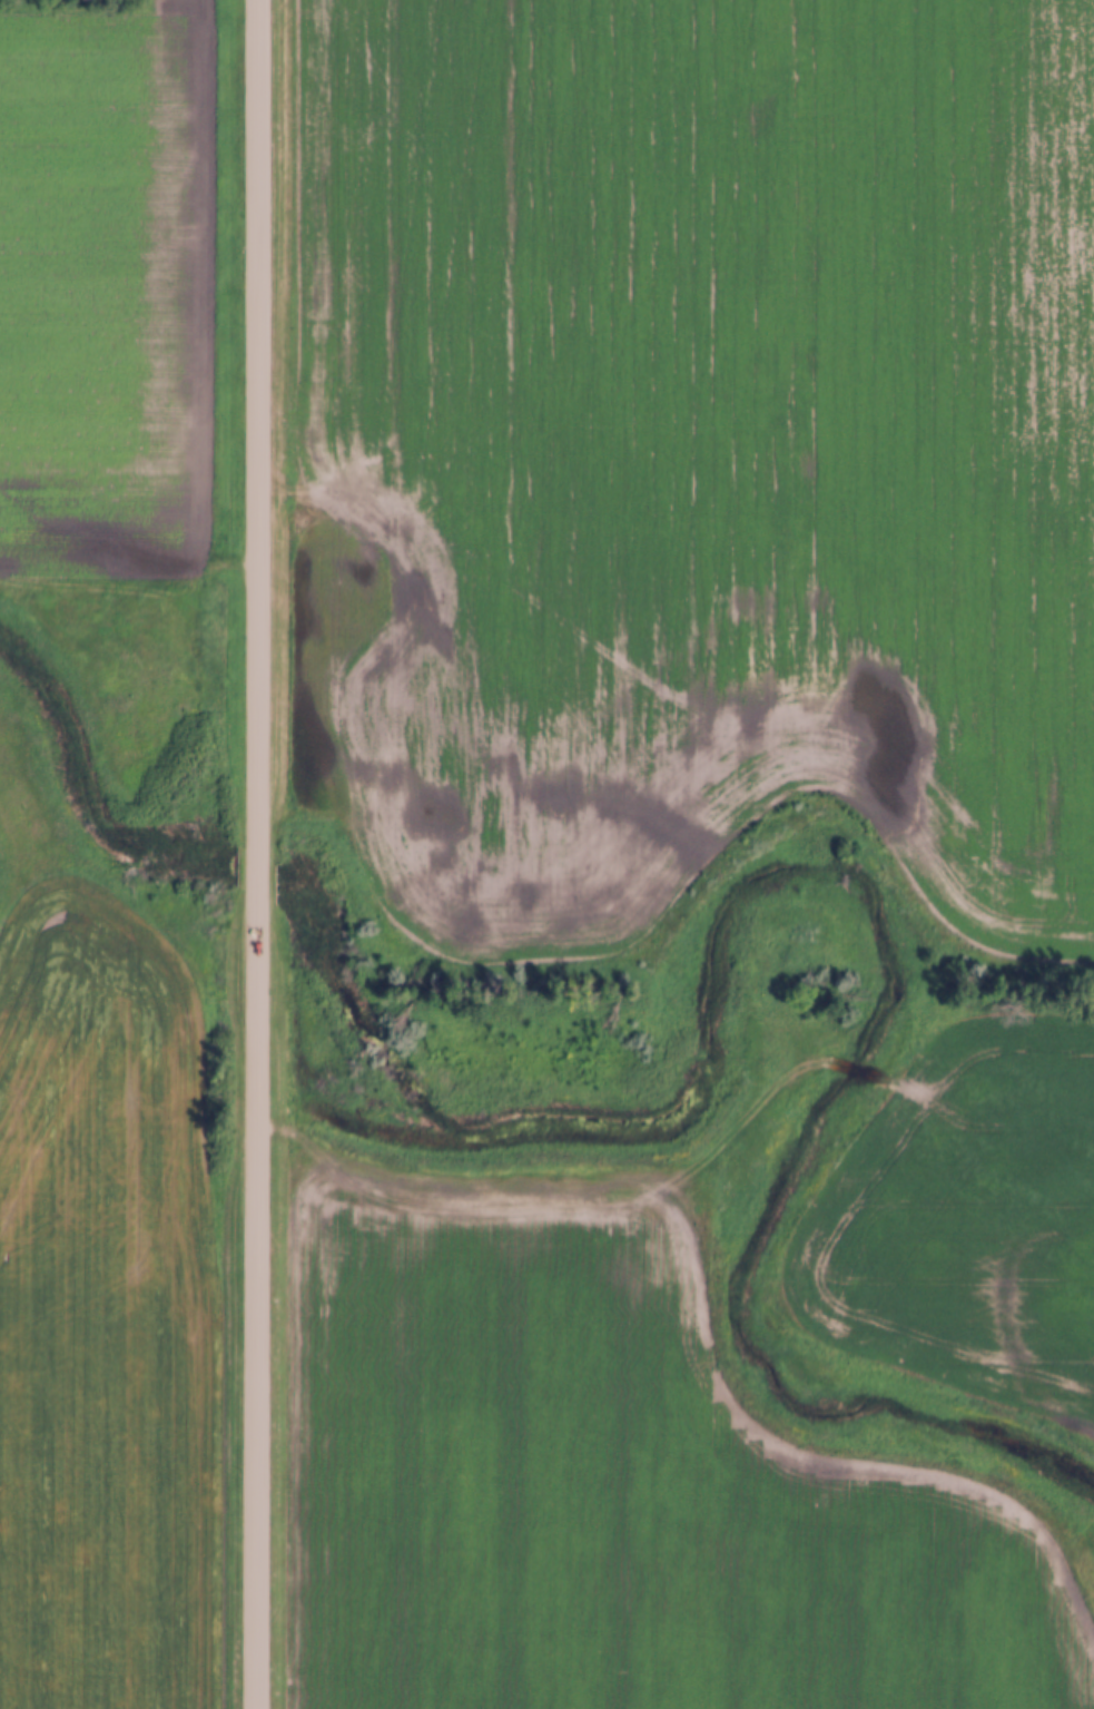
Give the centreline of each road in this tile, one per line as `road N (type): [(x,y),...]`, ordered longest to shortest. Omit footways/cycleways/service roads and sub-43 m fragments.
road 1 (tertiary): [(256,1708),(257,0)]

